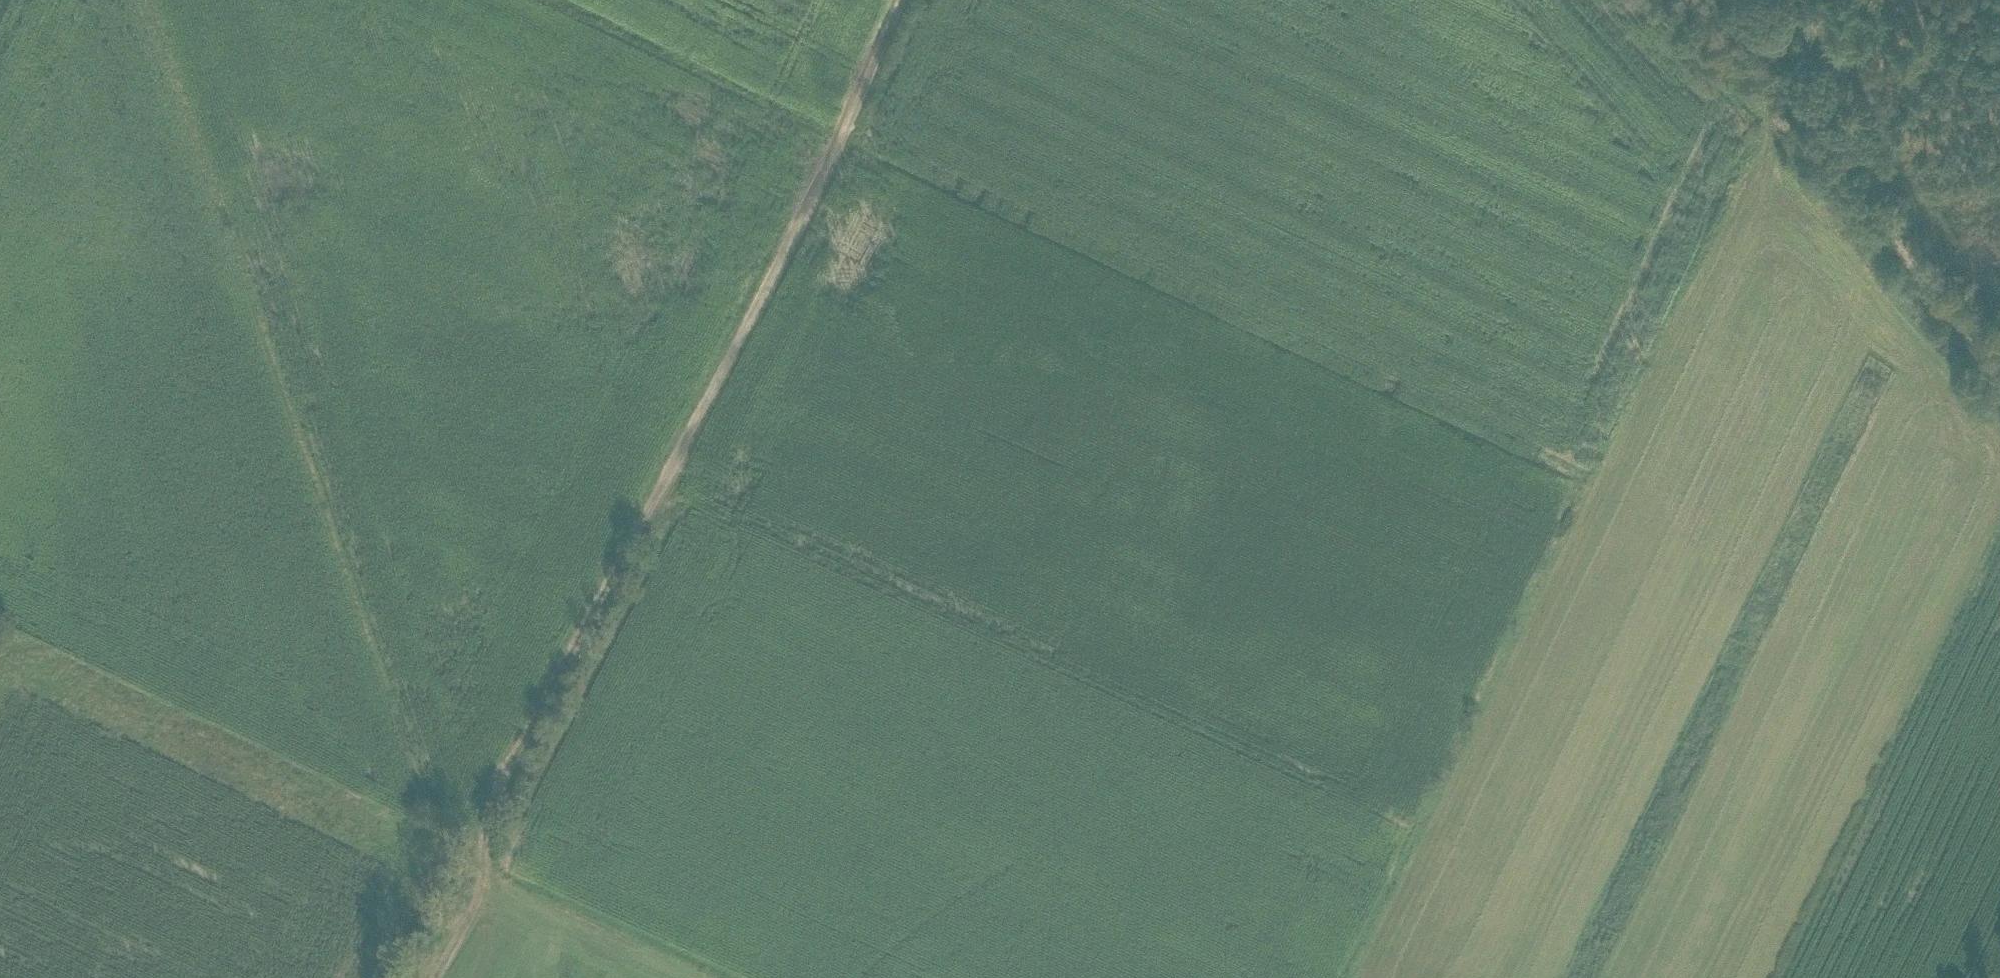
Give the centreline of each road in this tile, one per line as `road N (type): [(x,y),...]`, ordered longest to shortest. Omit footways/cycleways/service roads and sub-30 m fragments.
road 1 (track): [(903,0),(725,374),(534,720),(488,826),(480,885),(432,977)]
road 2 (track): [(1683,0),(1999,373)]

